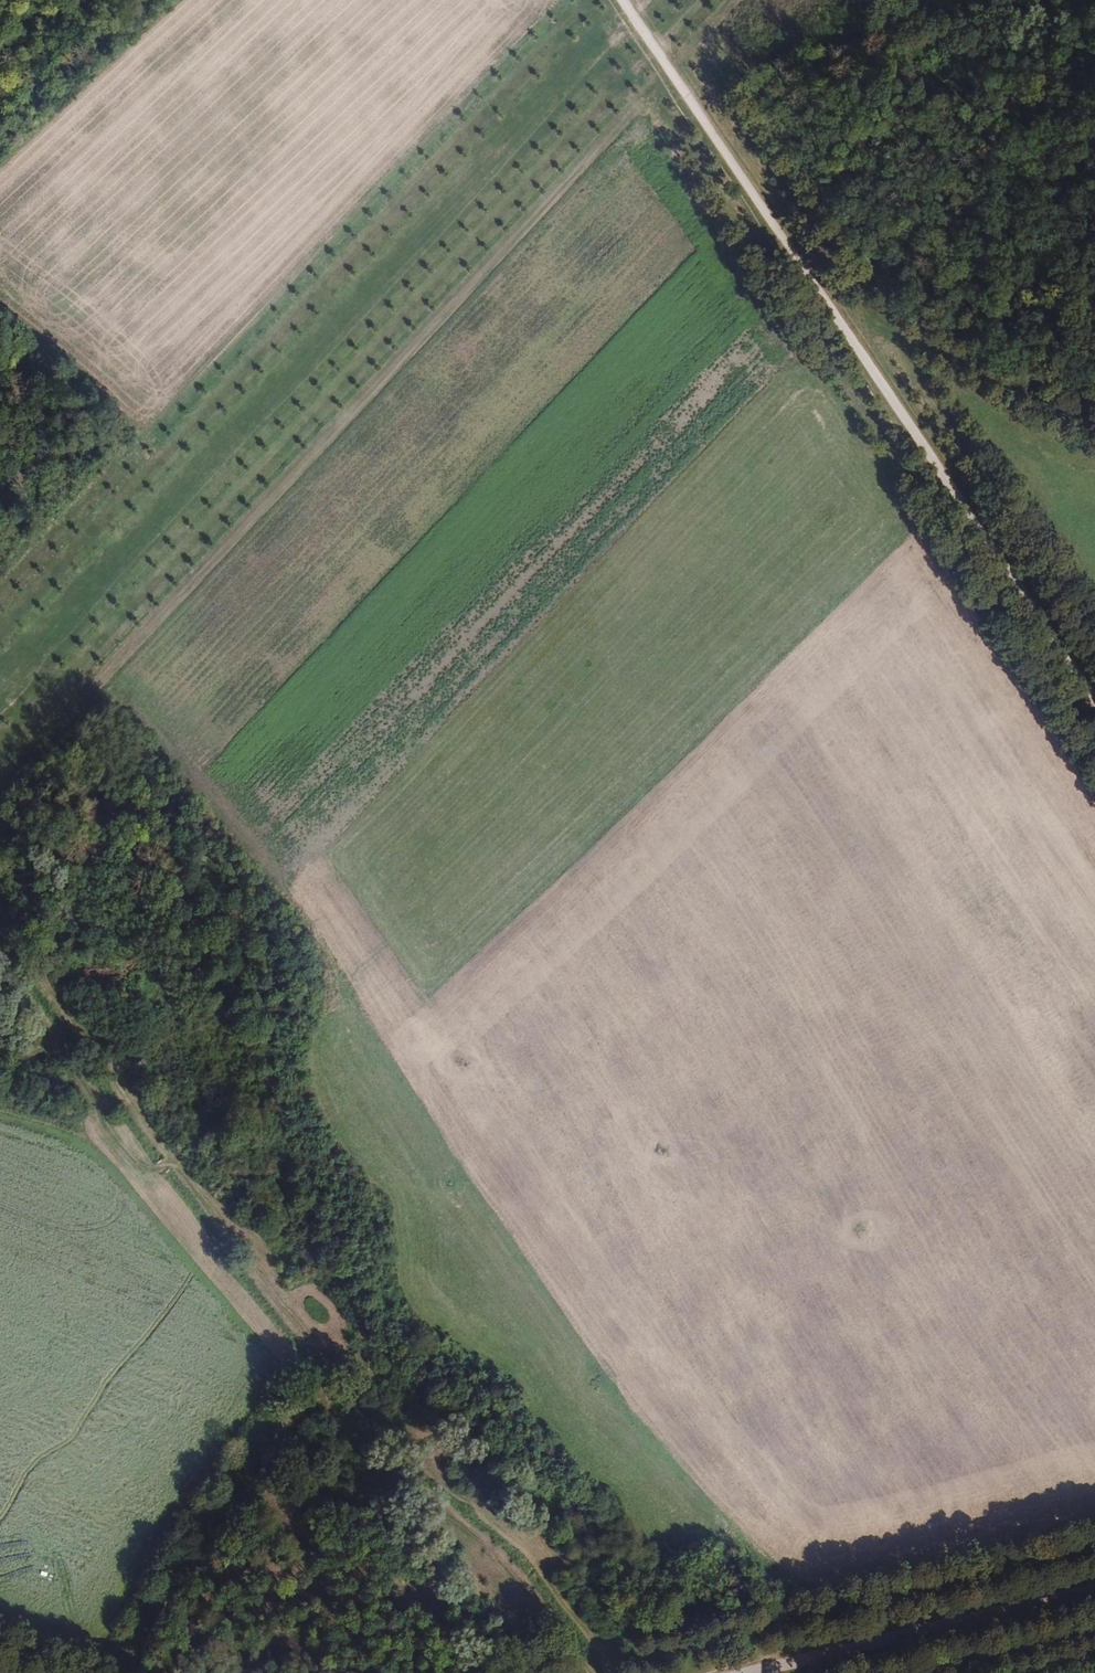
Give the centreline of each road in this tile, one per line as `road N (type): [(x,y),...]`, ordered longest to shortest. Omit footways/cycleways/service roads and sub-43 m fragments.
road 1 (track): [(0,691),(645,0)]
road 2 (track): [(1094,696),(621,0)]
road 3 (track): [(1094,1587),(738,1672)]
road 4 (track): [(822,305),(1094,429)]

